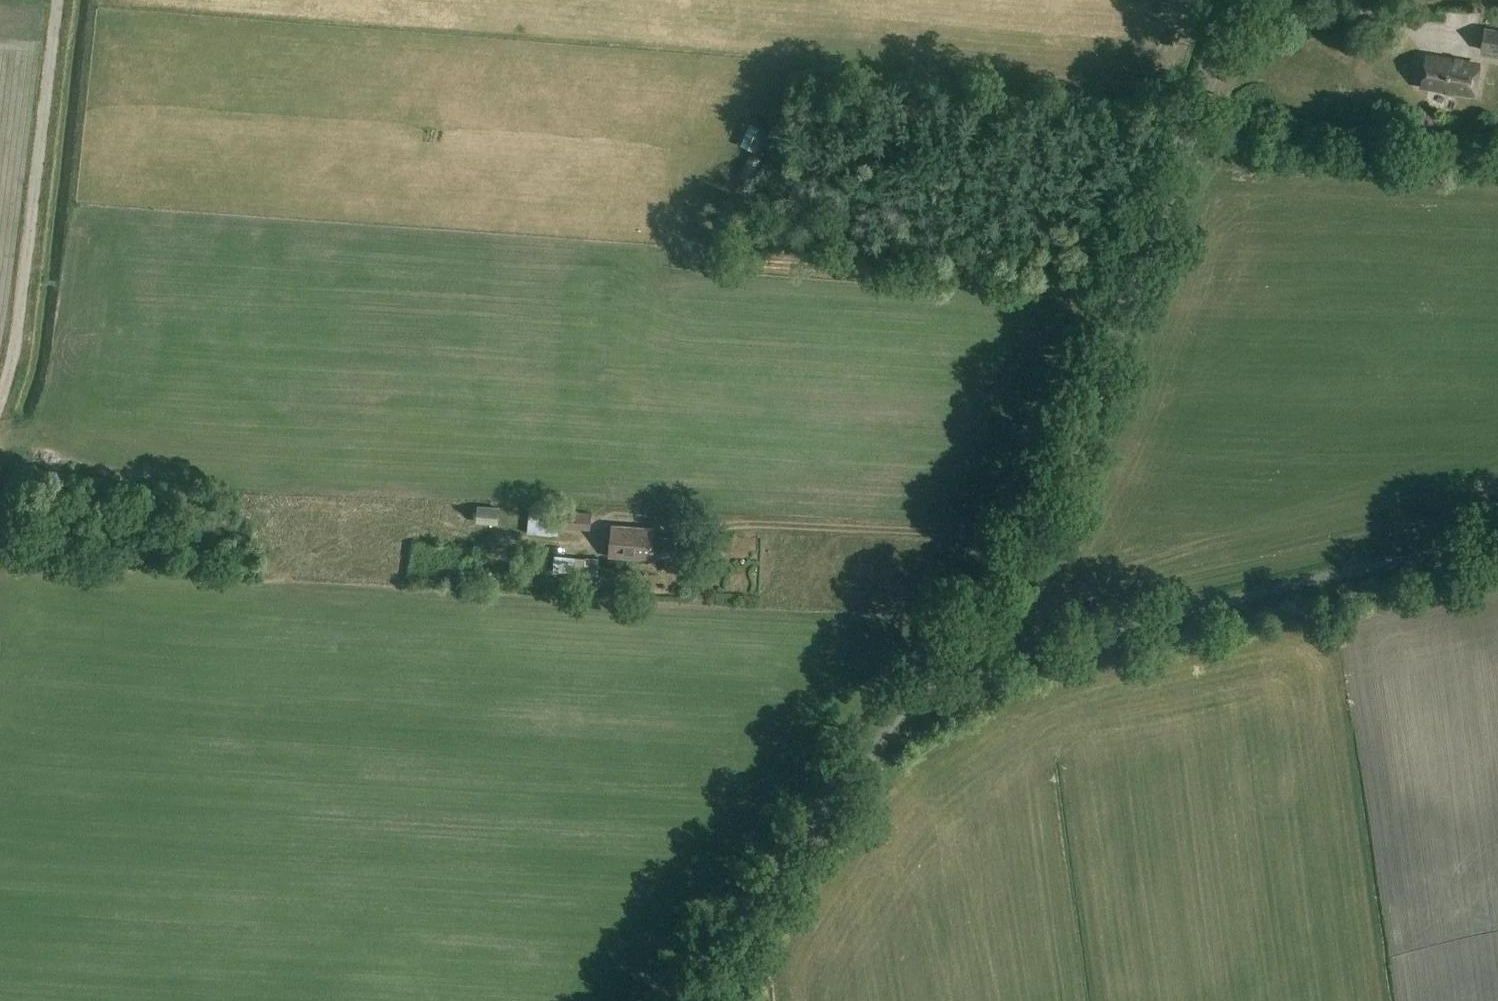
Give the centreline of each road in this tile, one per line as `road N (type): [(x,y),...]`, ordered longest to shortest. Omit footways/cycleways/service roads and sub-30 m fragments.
road 1 (tertiary): [(671,1000),(918,681),(1058,476),(1098,391),(1235,0)]
road 2 (track): [(59,0),(18,342),(0,396)]

